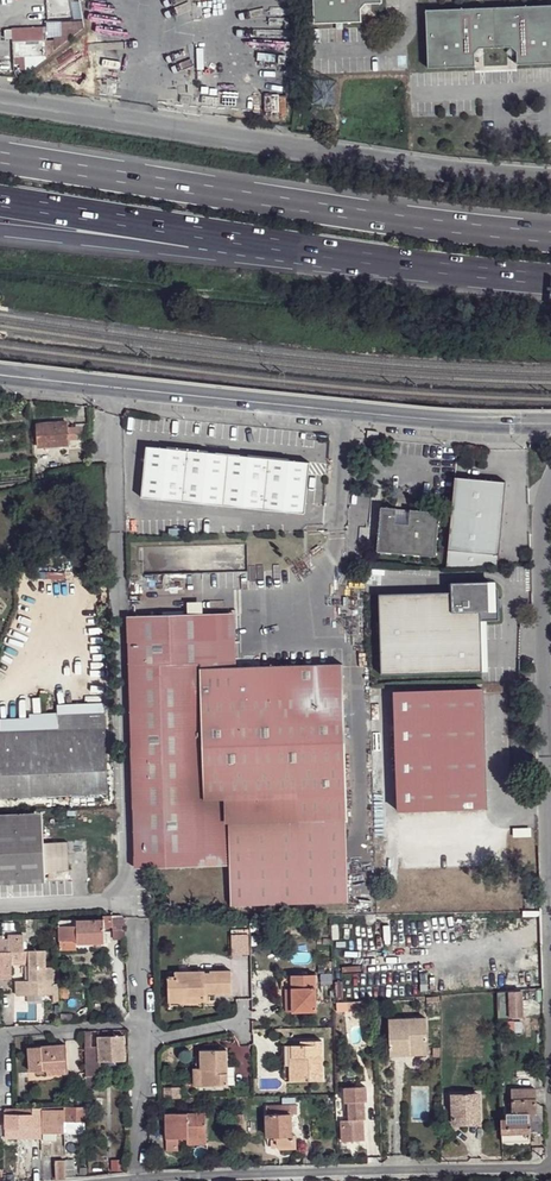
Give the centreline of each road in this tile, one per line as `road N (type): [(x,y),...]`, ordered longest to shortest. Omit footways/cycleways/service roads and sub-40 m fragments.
road 1 (motorway): [(550,237),(286,205),(0,157)]
road 2 (tertiary): [(550,178),(0,99)]
road 3 (tertiary): [(550,427),(0,378)]
road 4 (residential): [(550,900),(540,507),(550,471)]
road 5 (motorway): [(0,201),(422,266)]
road 6 (motorway): [(0,232),(422,266)]
road 7 (residential): [(138,1180),(550,1164)]
road 8 (residential): [(0,1032),(144,1026)]
road 9 (residential): [(144,1044),(138,1180)]
road 10 (motorway): [(422,266),(550,279)]

